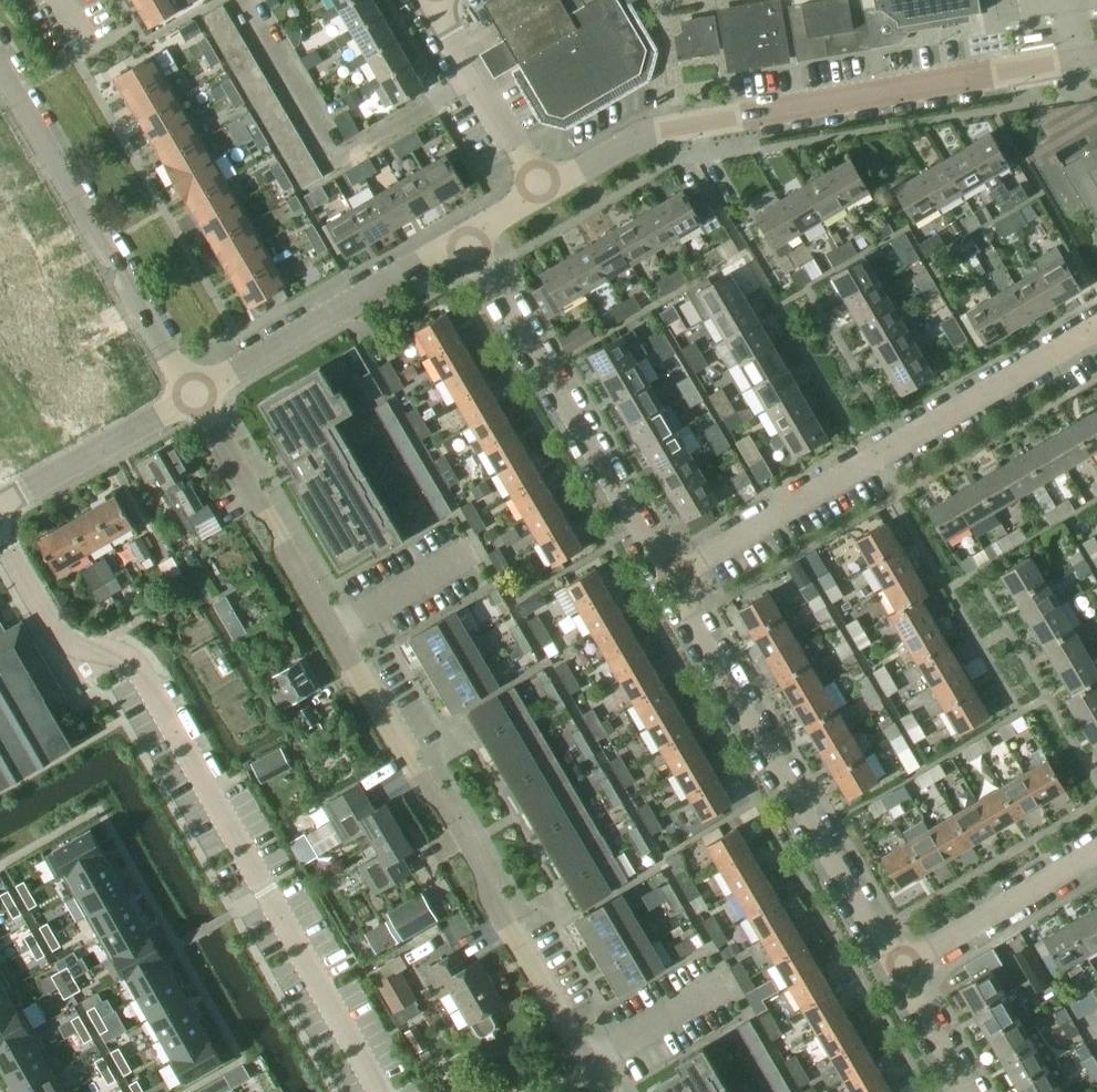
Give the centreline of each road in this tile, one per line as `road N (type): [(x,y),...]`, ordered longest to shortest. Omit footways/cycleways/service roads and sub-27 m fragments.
road 1 (residential): [(602,1091),(489,894),(481,864),(445,803),(422,784),(196,396)]
road 2 (residential): [(0,532),(66,641),(132,659),(378,1091)]
road 3 (tertiary): [(541,195),(651,133),(1096,58)]
road 4 (residential): [(669,574),(1096,327)]
road 5 (residential): [(669,574),(895,967)]
road 6 (residential): [(196,396),(0,67)]
road 7 (residential): [(486,275),(669,574)]
road 8 (tertiary): [(196,396),(466,241)]
road 9 (residential): [(895,967),(1096,849)]
road 10 (residential): [(541,195),(428,0)]
road 11 (tertiary): [(0,504),(196,396)]
road 12 (residential): [(895,967),(966,1091)]

